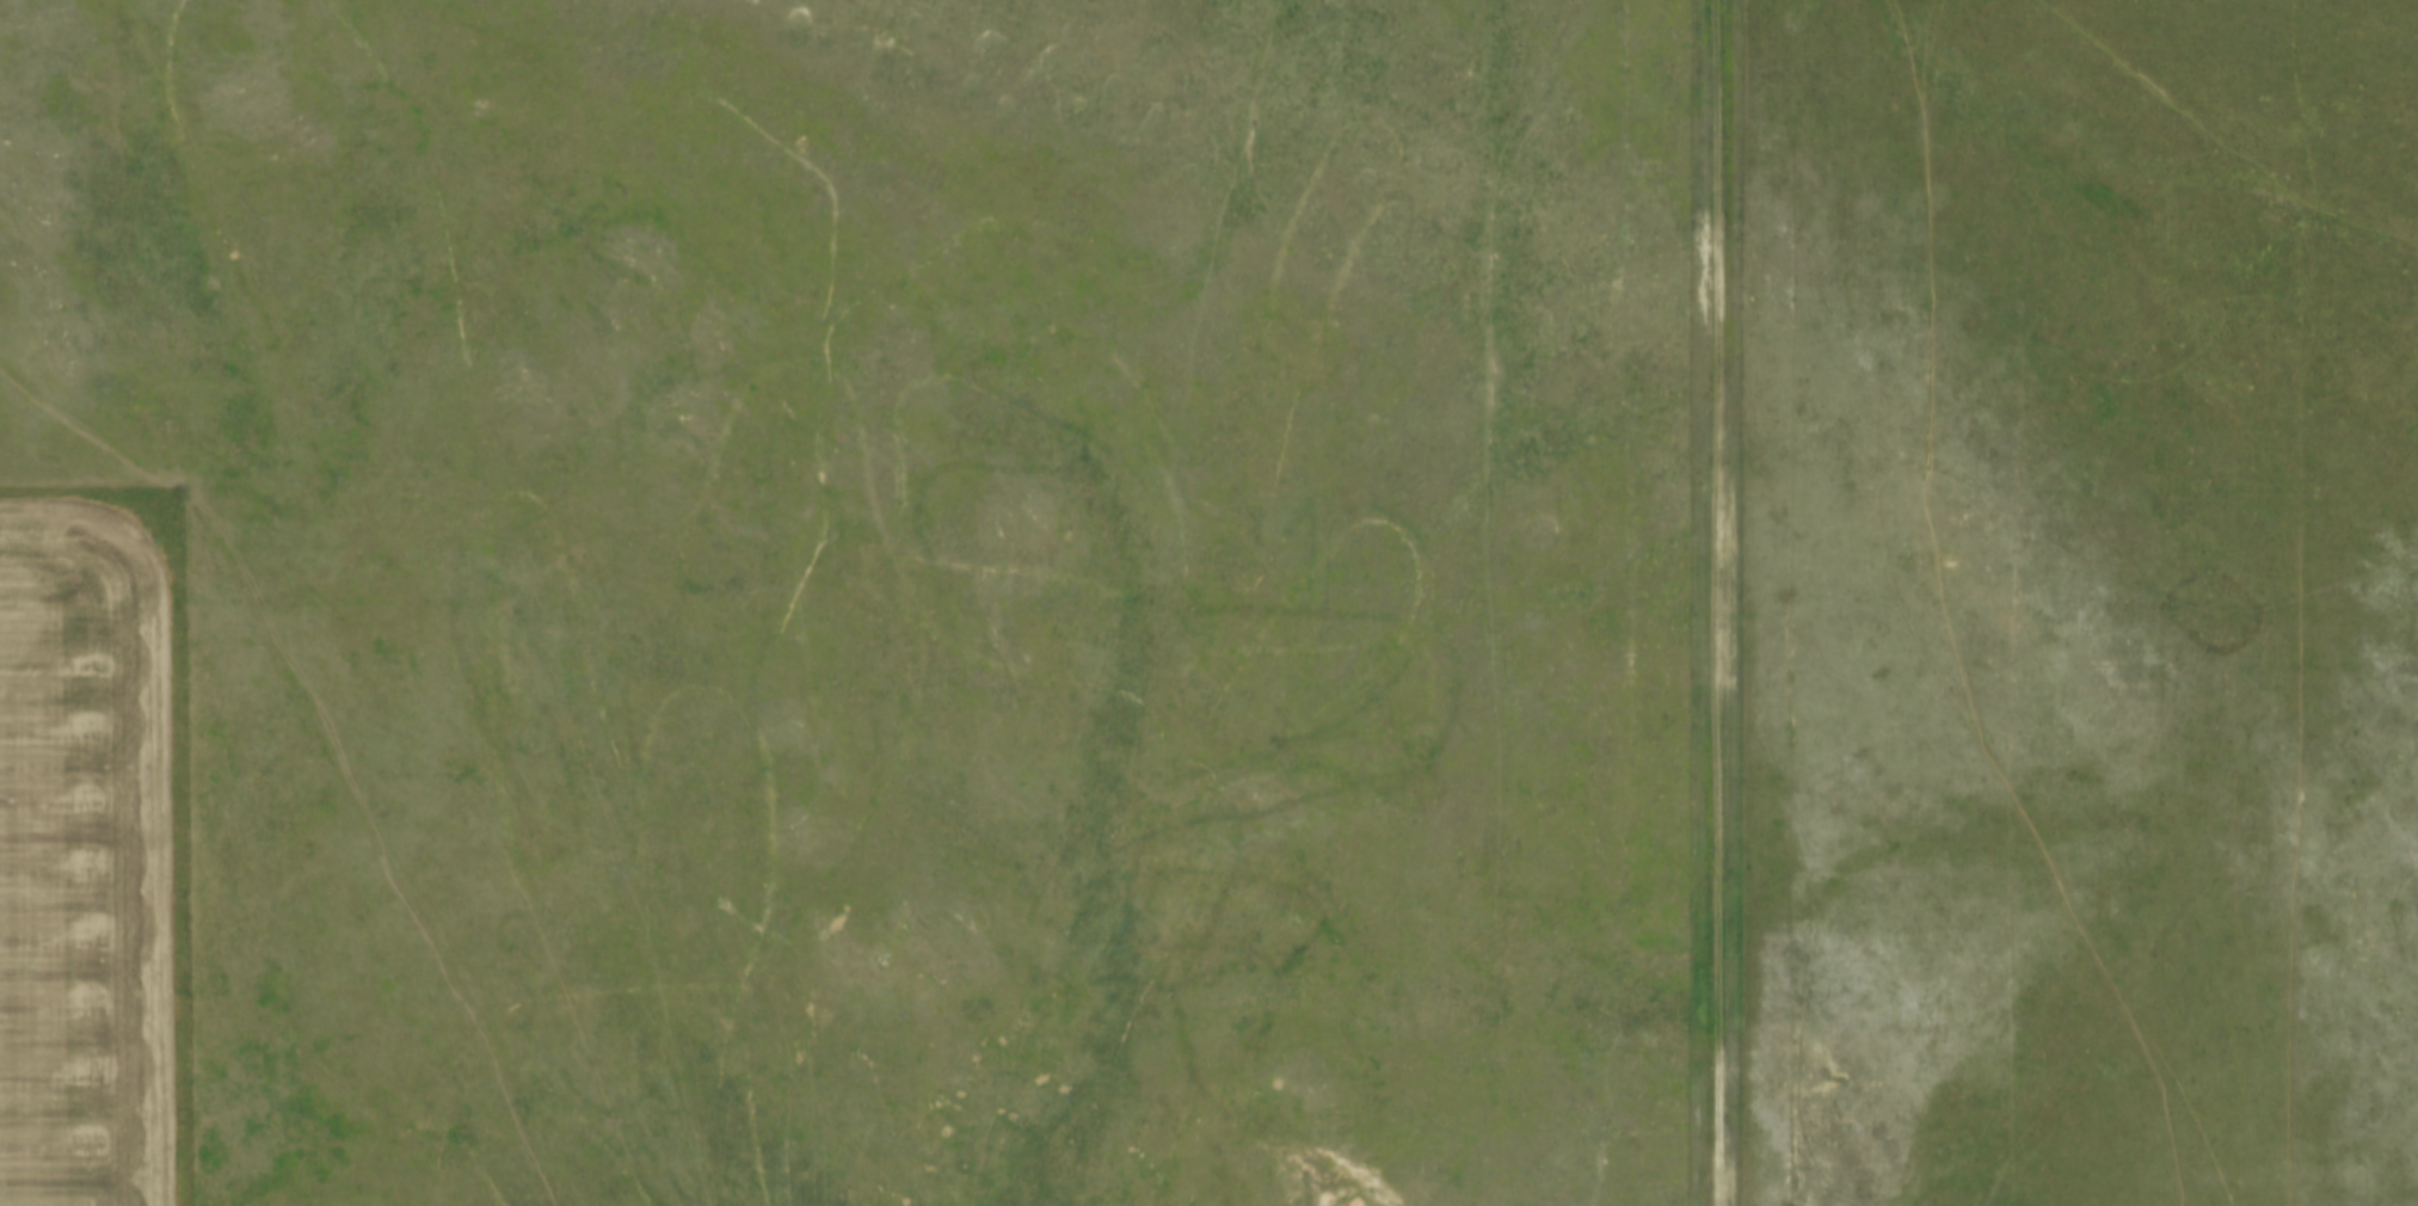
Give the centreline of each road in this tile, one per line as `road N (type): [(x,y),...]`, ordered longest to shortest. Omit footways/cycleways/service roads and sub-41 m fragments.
road 1 (track): [(1721,1205),(1725,98),(1715,0)]

